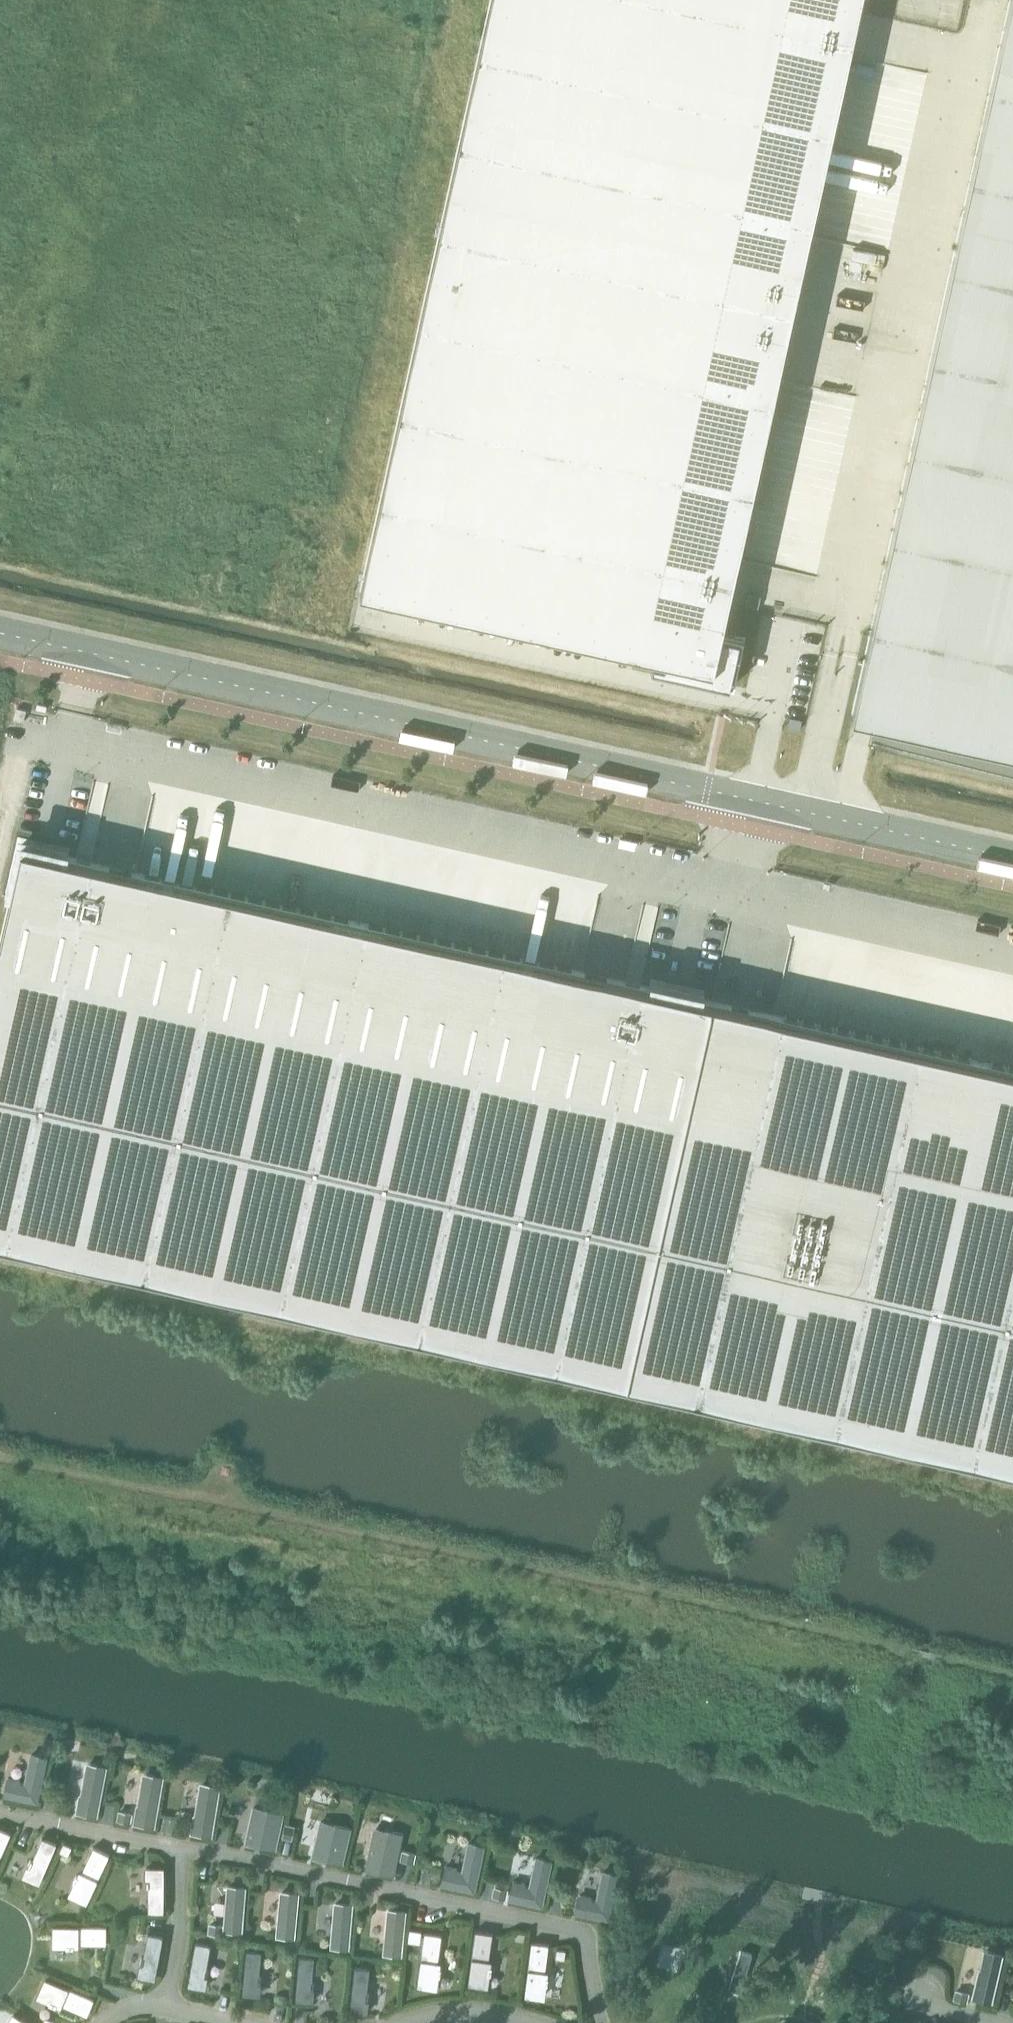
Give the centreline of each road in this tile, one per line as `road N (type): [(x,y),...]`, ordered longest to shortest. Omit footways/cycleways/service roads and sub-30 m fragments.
road 1 (unclassified): [(0,632),(1012,860)]
road 2 (track): [(0,1261),(1012,1483)]

